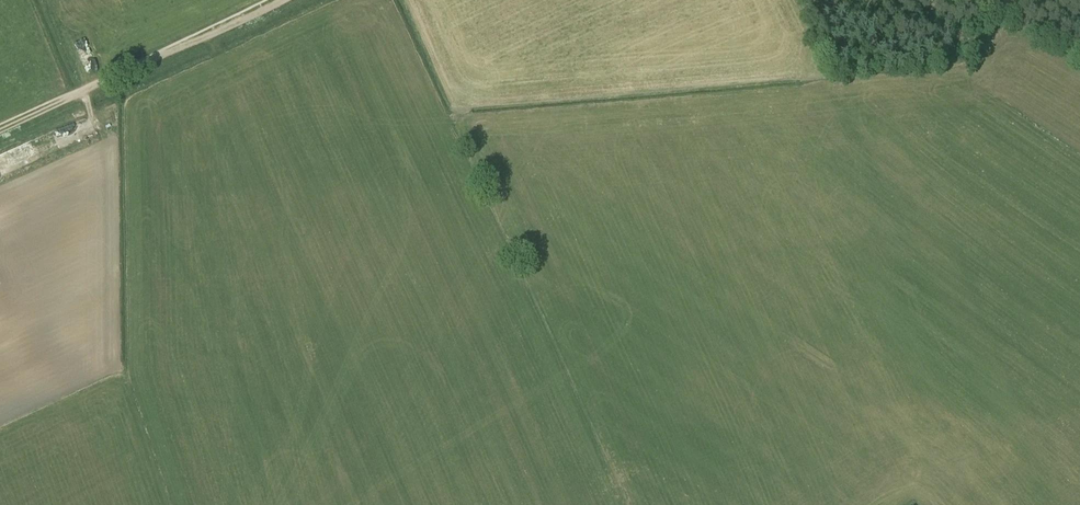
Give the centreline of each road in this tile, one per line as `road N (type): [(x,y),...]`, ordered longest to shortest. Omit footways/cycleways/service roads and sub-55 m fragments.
road 1 (track): [(0,131),(284,0)]

